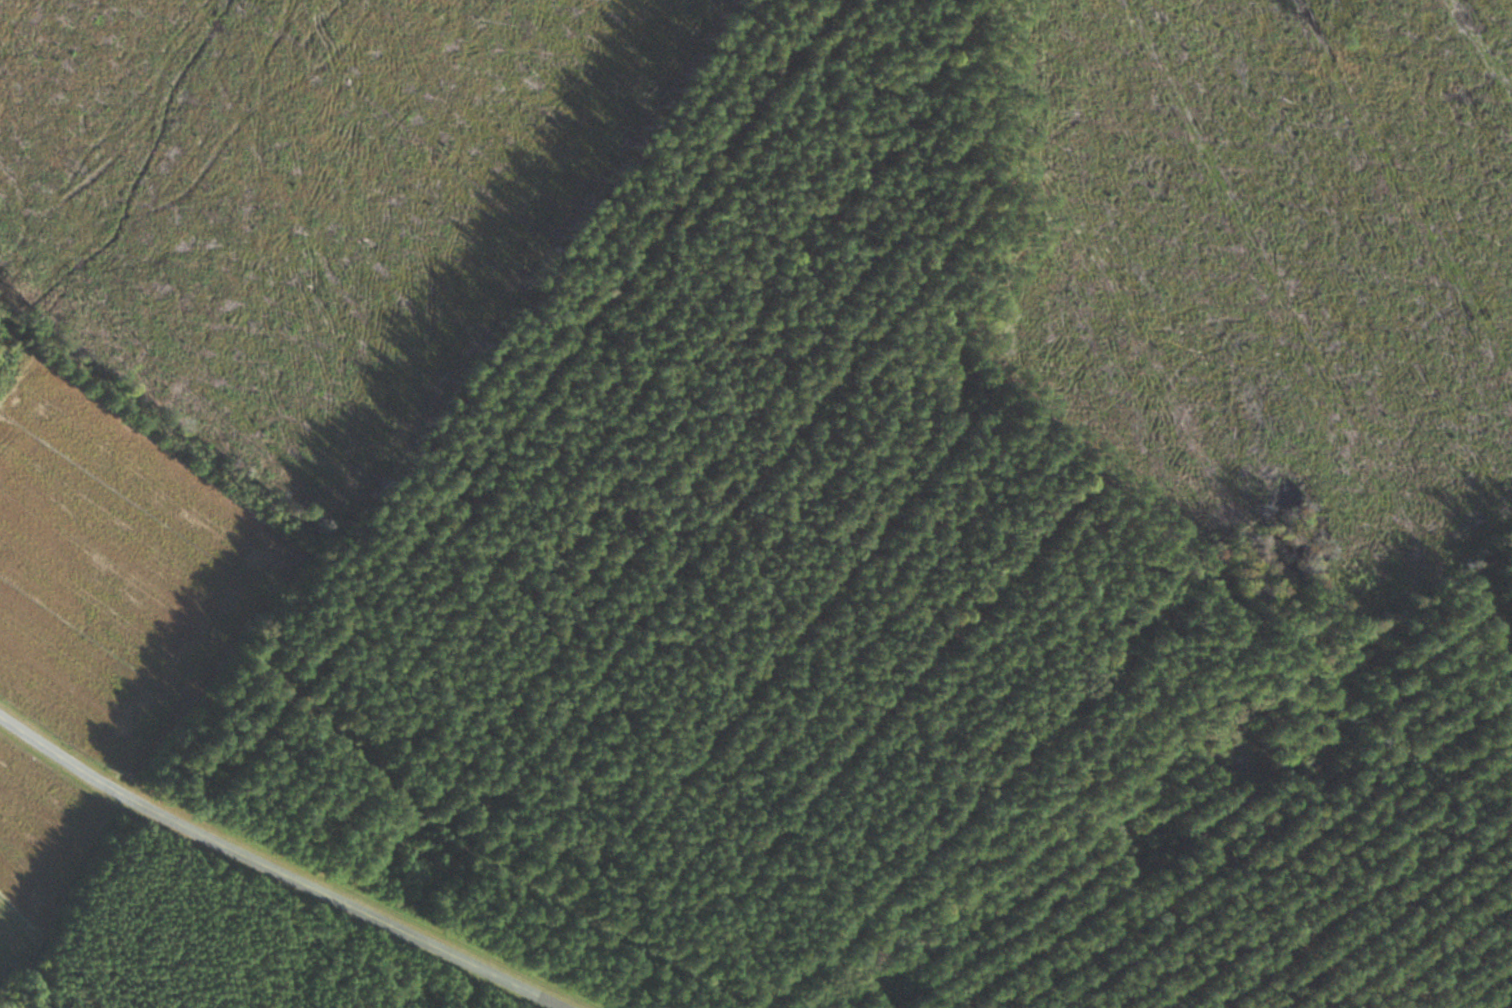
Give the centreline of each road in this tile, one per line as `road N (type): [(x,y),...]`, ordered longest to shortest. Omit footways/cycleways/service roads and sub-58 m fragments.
road 1 (residential): [(561,1007),(79,774),(0,715)]

